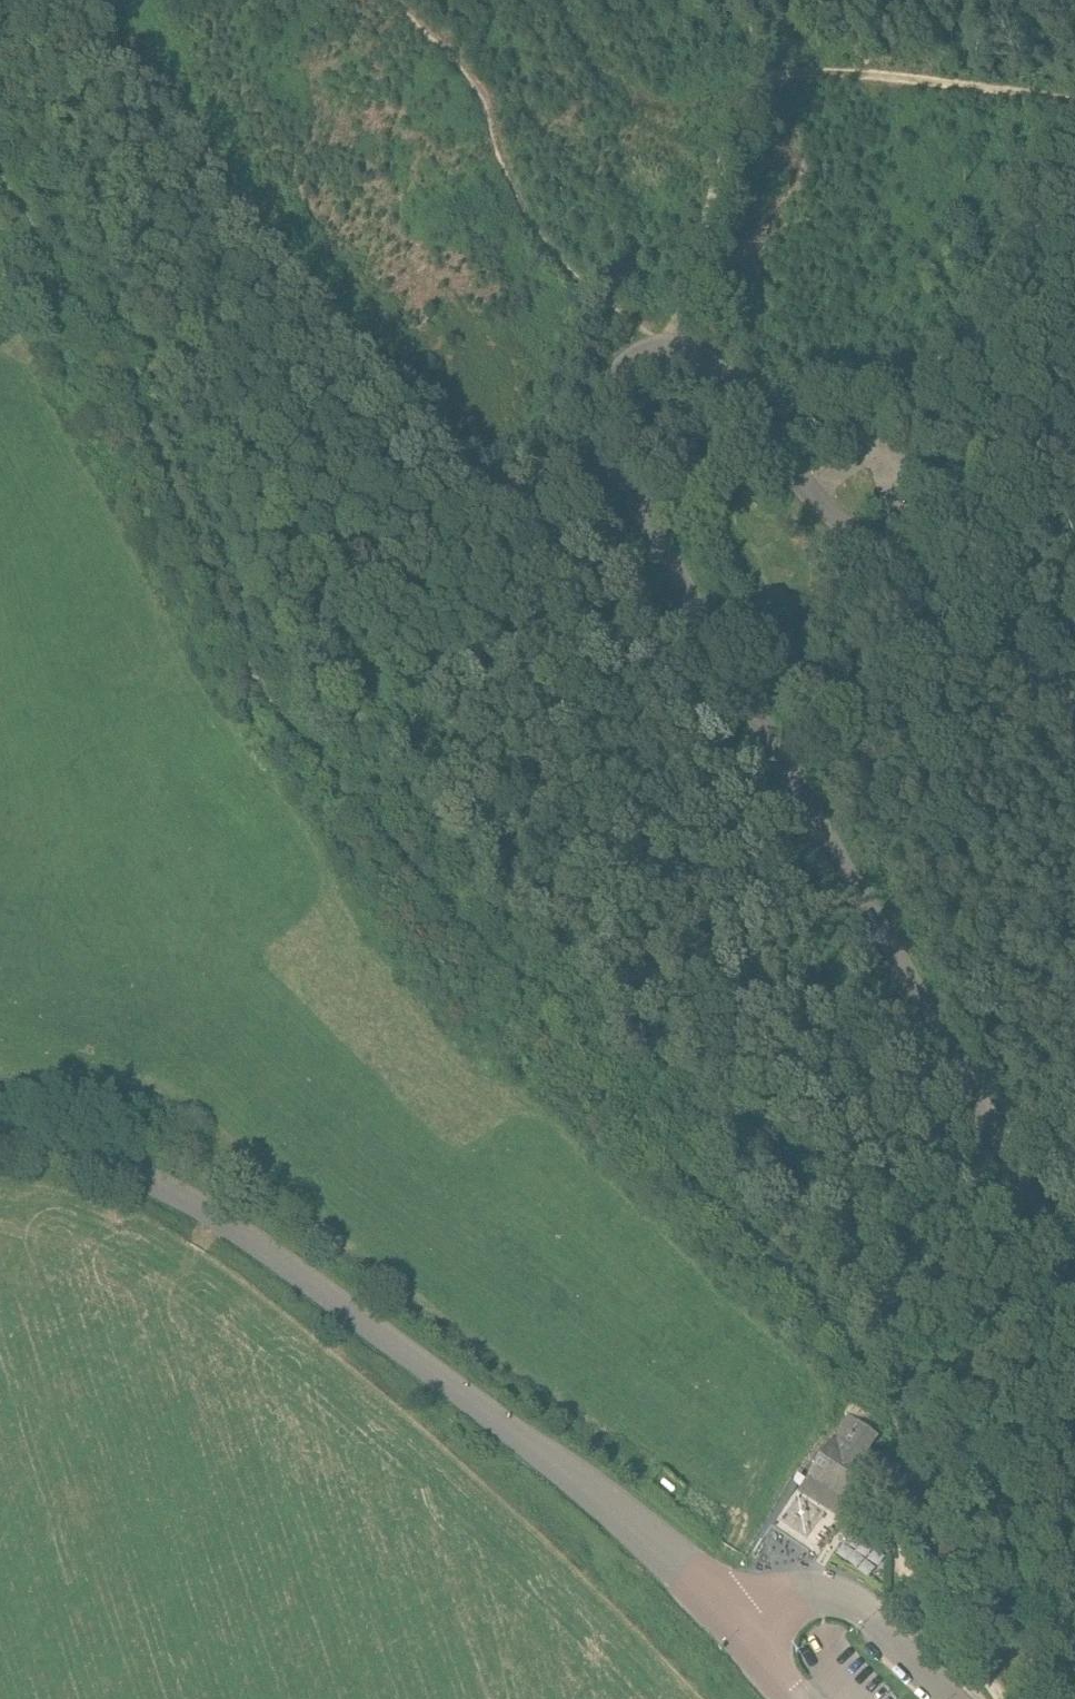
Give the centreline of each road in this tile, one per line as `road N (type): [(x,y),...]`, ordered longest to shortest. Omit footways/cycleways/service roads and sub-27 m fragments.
road 1 (tertiary): [(1074,1262),(627,482),(607,404),(622,369),(666,346),(705,362),(813,497),(1010,646),(1074,716)]
road 2 (tertiary): [(737,1625),(642,1529),(251,1237),(152,1178),(0,1140)]
road 3 (track): [(1074,101),(847,72),(766,79)]
road 4 (track): [(666,346),(737,116),(766,79)]
road 5 (tertiary): [(737,1625),(785,1594),(840,1598),(877,1620),(950,1698)]
road 6 (track): [(915,1588),(1008,1698)]

